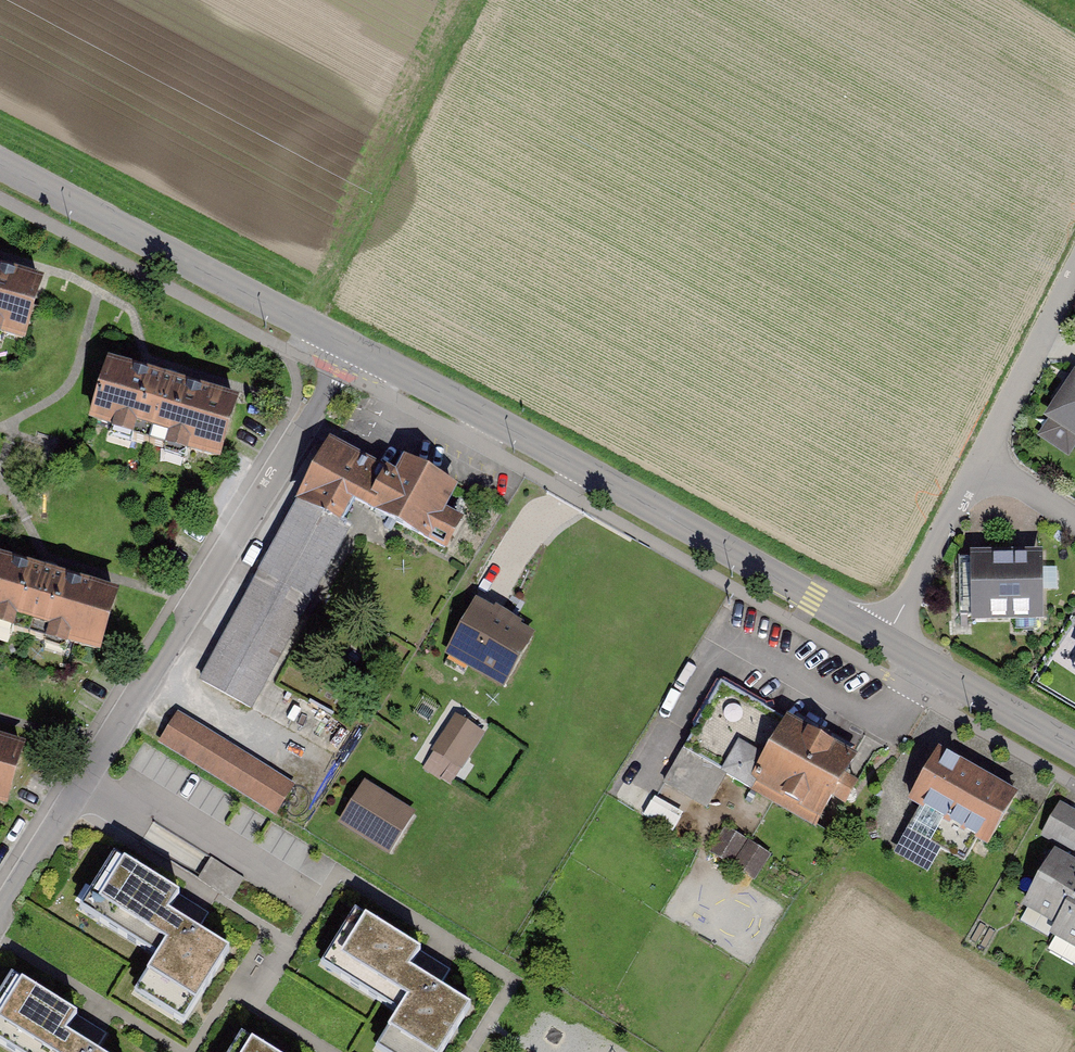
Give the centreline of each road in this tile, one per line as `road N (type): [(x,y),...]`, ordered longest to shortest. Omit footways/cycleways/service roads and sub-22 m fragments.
road 1 (residential): [(350,346),(0,913)]
road 2 (tertiary): [(885,640),(350,346)]
road 3 (tertiary): [(350,346),(0,164)]
road 4 (tertiary): [(1074,752),(885,640)]
road 5 (residential): [(885,640),(982,458)]
road 6 (residential): [(982,458),(1074,279)]

